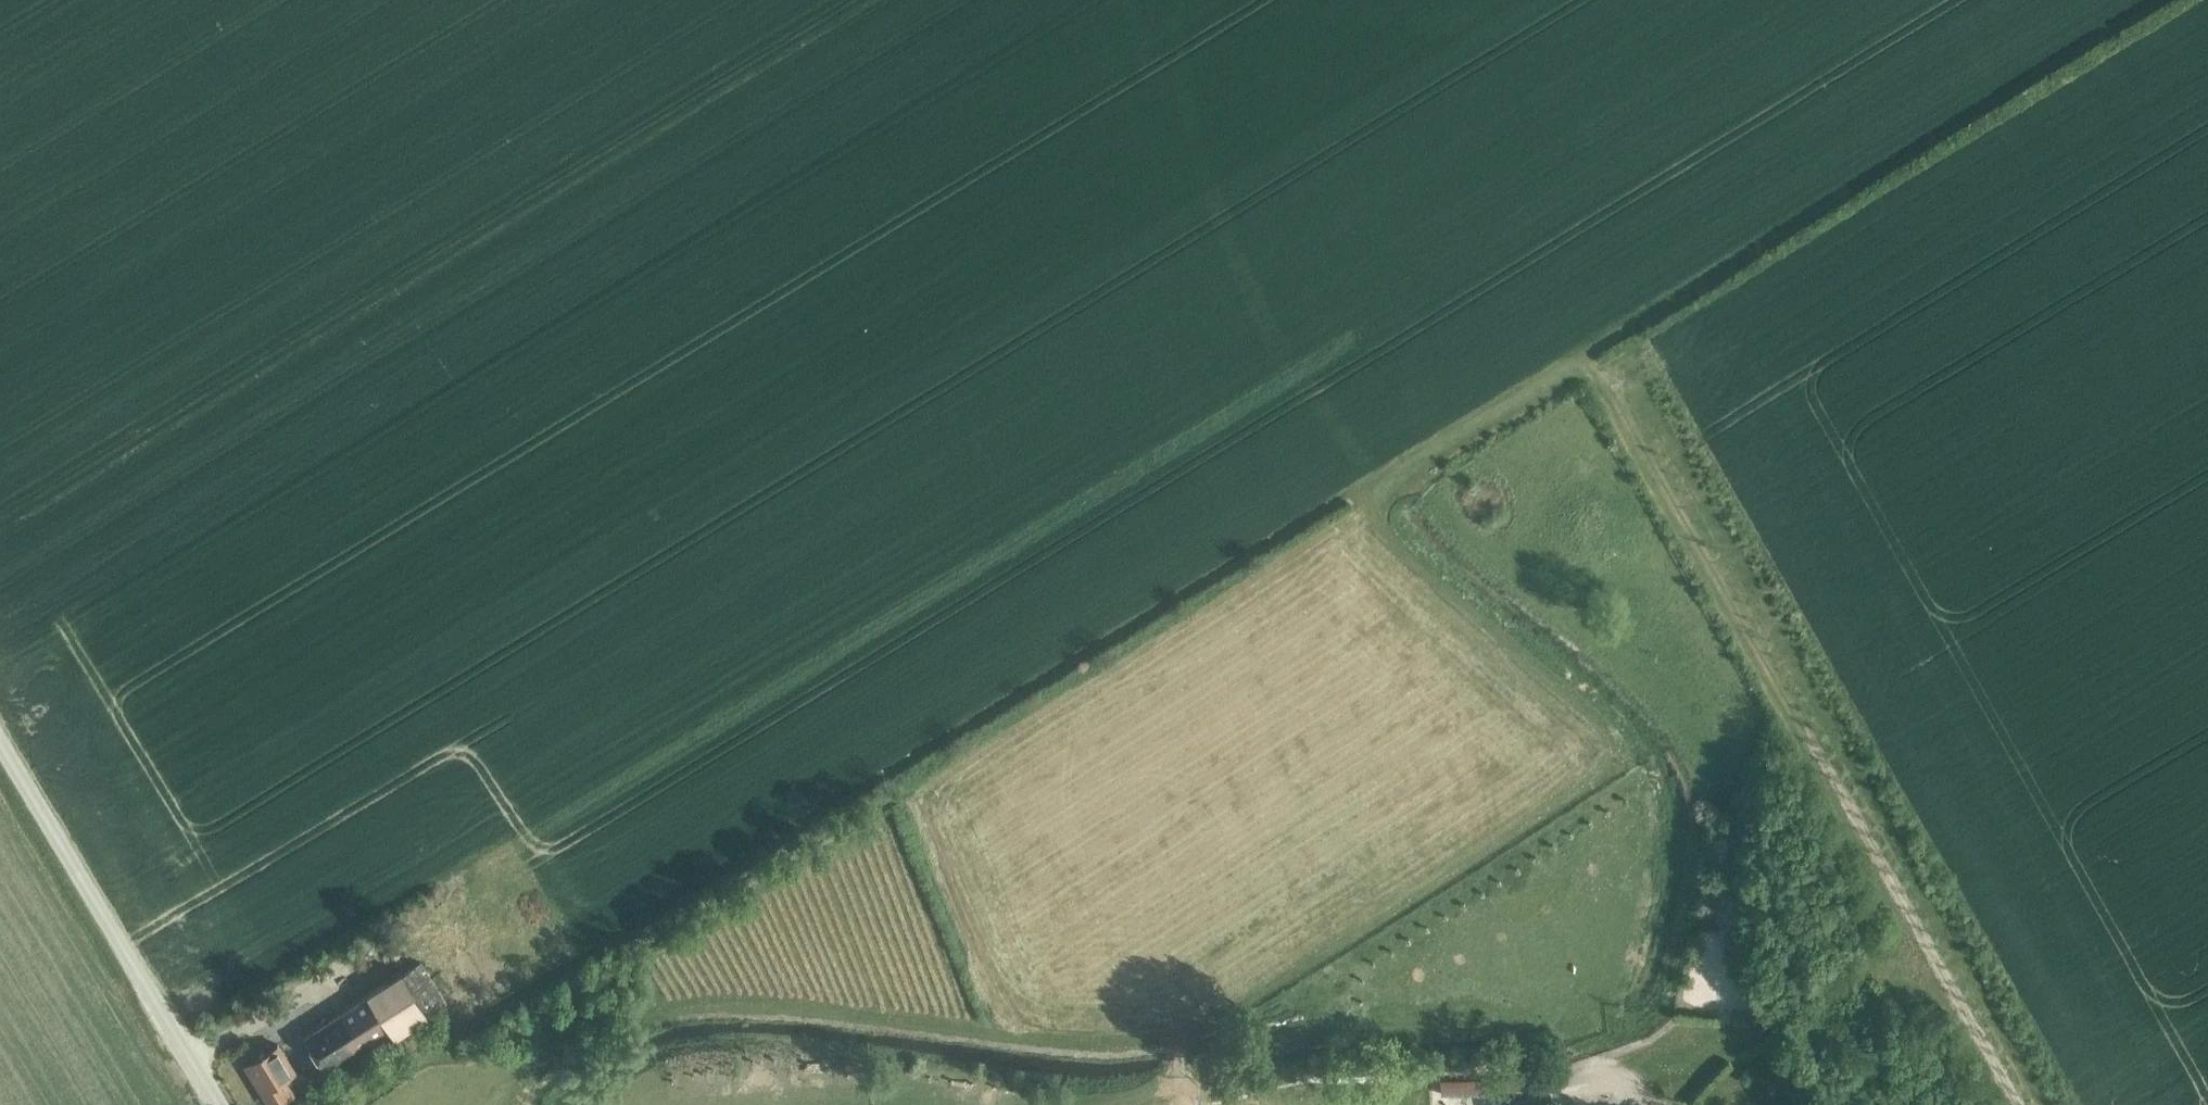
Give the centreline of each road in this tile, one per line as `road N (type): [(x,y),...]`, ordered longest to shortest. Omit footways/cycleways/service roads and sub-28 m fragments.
road 1 (unclassified): [(220,1104),(0,741)]

